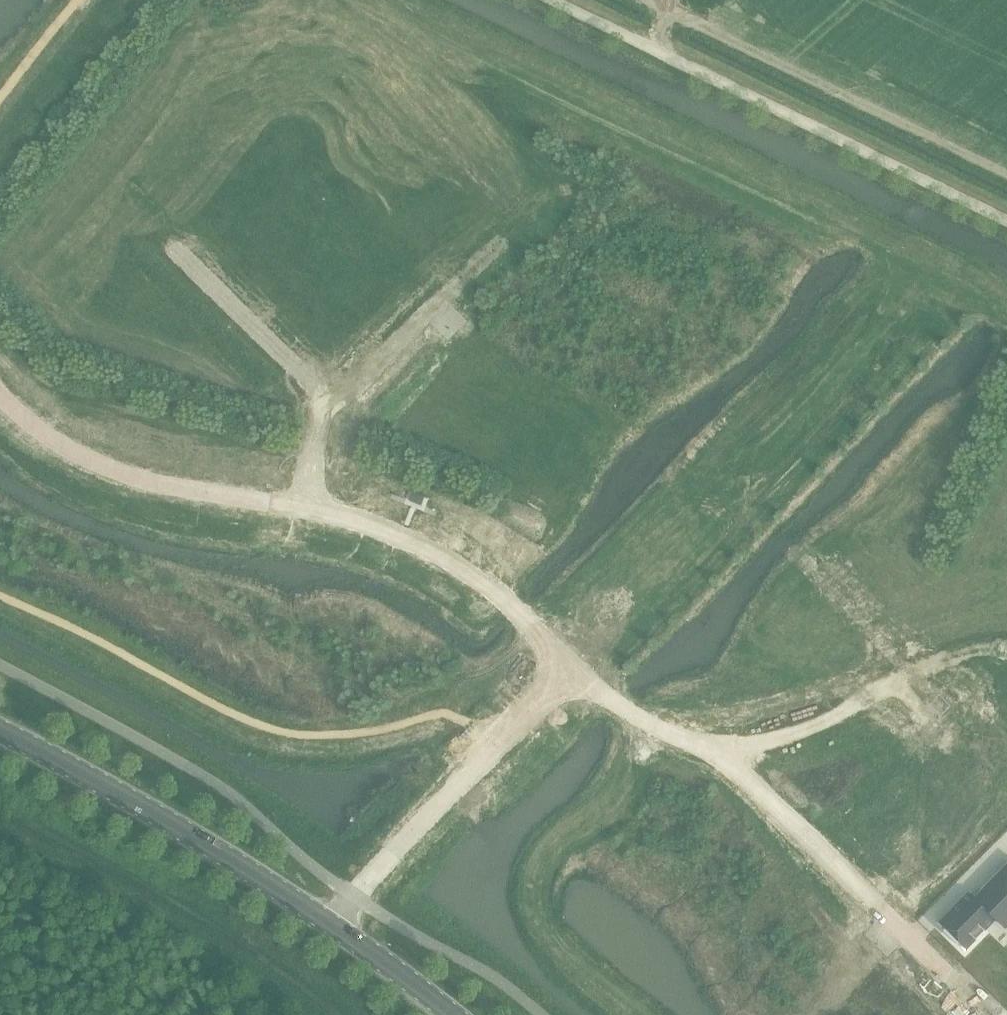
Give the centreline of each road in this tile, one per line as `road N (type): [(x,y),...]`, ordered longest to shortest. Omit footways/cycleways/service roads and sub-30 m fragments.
road 1 (secondary): [(453,1014),(259,878),(0,732)]
road 2 (track): [(1006,221),(552,0)]

